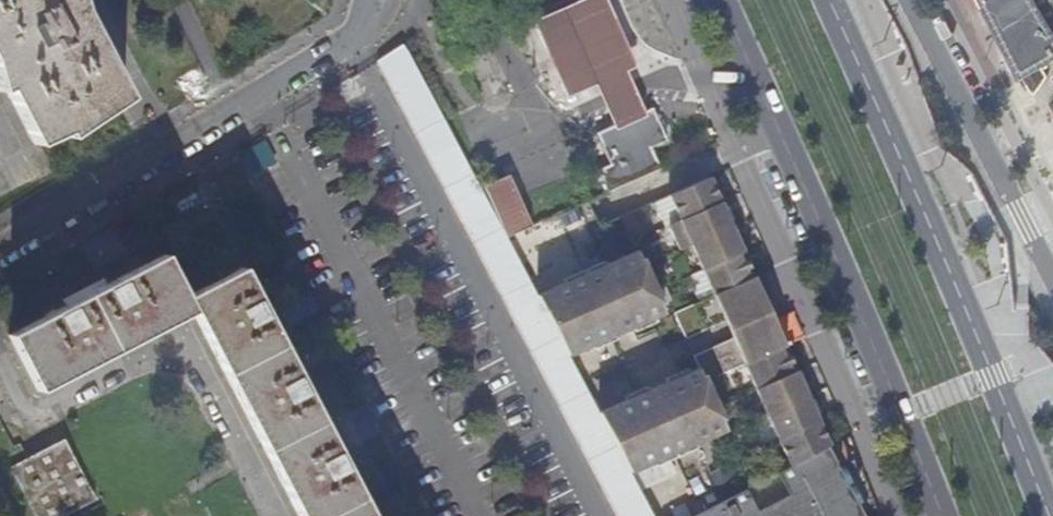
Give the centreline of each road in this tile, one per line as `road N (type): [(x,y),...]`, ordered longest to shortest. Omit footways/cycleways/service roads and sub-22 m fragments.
road 1 (primary): [(1050,515),(829,0)]
road 2 (primary): [(721,0),(941,515)]
road 3 (residential): [(0,251),(352,38),(383,0)]
road 4 (residential): [(1052,275),(911,0)]

